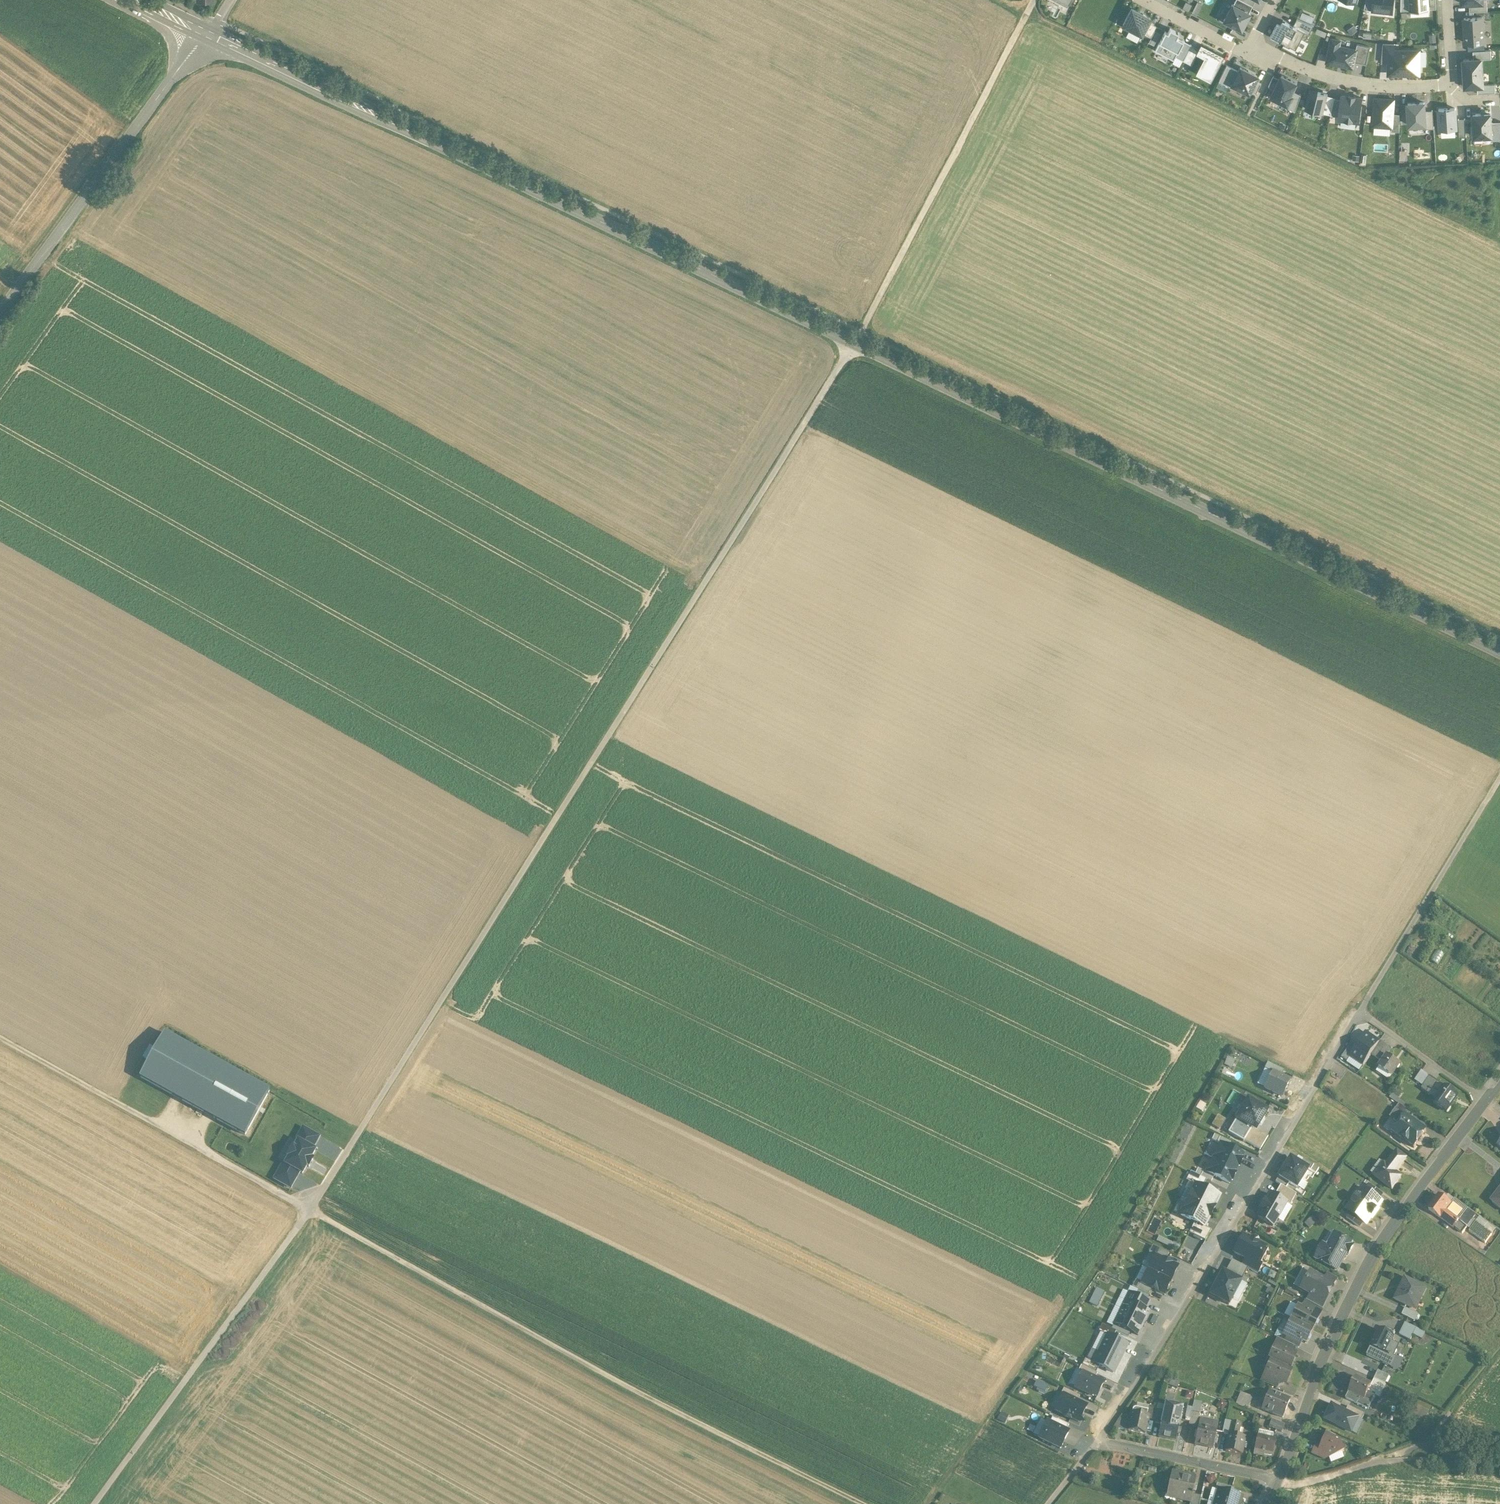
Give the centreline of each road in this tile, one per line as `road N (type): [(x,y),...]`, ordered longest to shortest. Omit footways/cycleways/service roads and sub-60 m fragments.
road 1 (track): [(308,1209),(856,344),(1032,0)]
road 2 (tertiary): [(255,53),(1499,651)]
road 3 (track): [(928,1503),(1074,1296),(1230,1041),(1314,1082)]
road 4 (track): [(308,1209),(621,1389),(858,1503)]
road 5 (track): [(996,0),(1499,242)]
road 6 (unclassified): [(1096,1442),(1361,1012)]
road 7 (residential): [(1278,1480),(1361,1274),(1486,1101)]
road 8 (track): [(95,1503),(308,1209)]
road 9 (track): [(0,1041),(308,1209)]
road 10 (unclassified): [(0,313),(173,74)]
road 11 (unclassified): [(1361,1012),(1499,778)]
road 12 (track): [(1278,1480),(1319,1480),(1394,1455),(1499,1465)]
road 13 (residential): [(1449,85),(1367,85),(1252,47)]
road 14 (residential): [(1096,1442),(1278,1480)]
road 15 (residential): [(1361,1012),(1486,1101)]
road 16 (track): [(1394,1455),(1427,1437),(1499,1354)]
road 17 (residential): [(1252,47),(1234,48),(1139,0)]

